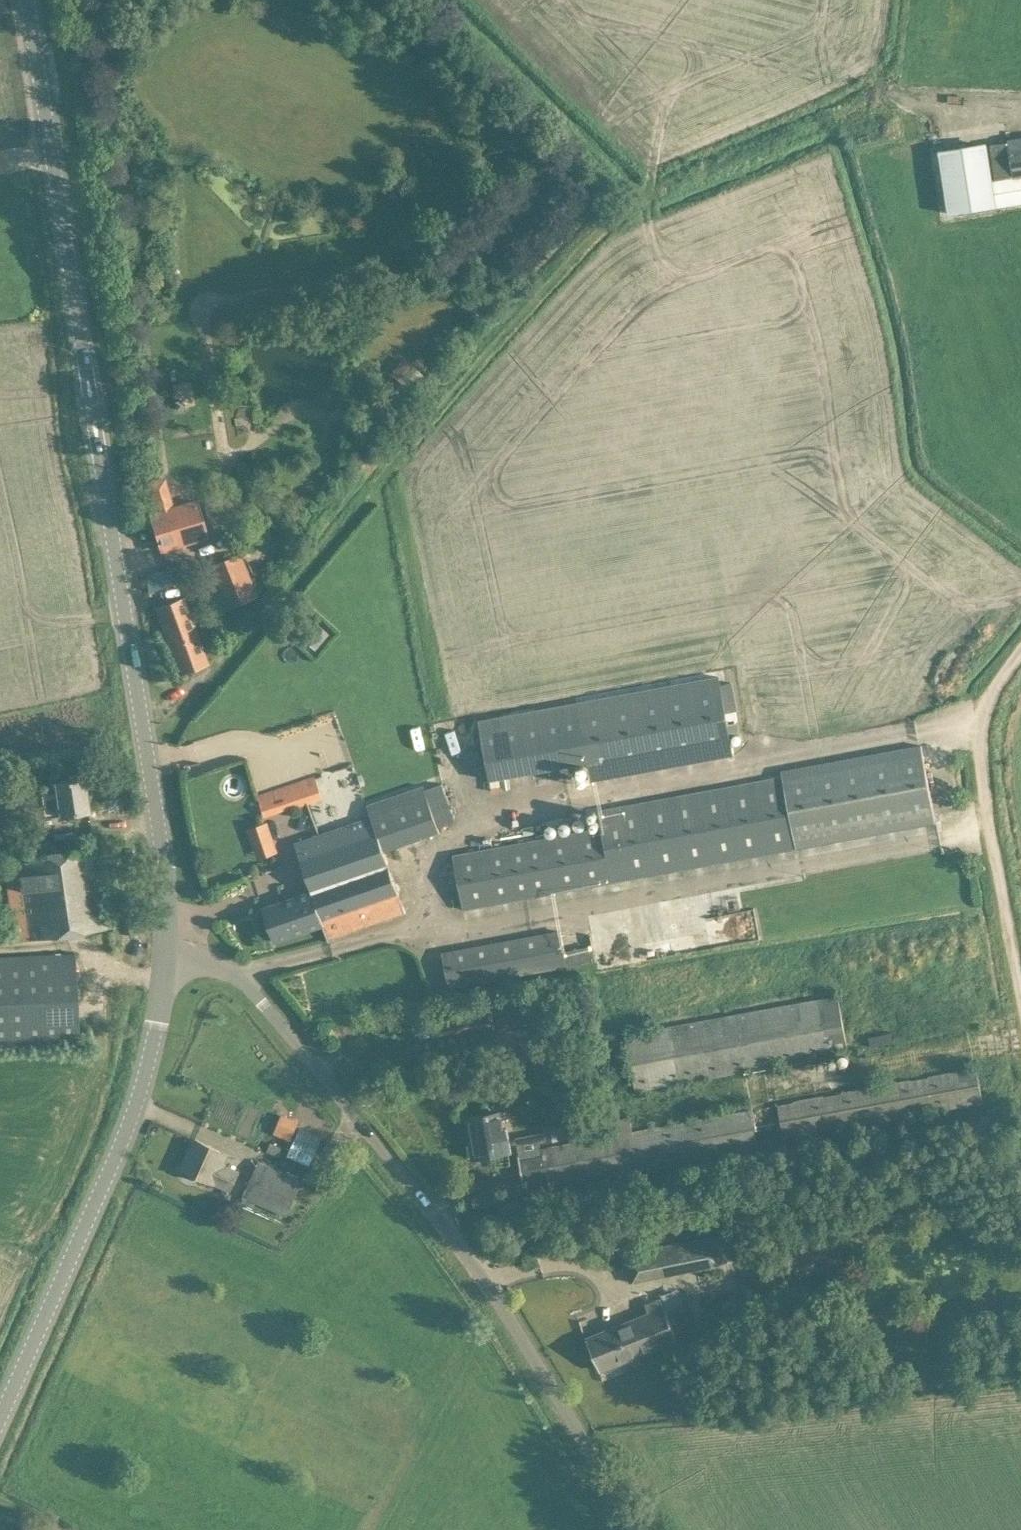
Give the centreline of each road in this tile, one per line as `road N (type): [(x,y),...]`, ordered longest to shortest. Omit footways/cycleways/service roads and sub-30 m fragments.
road 1 (unclassified): [(167,954),(158,830),(27,0)]
road 2 (unclassified): [(637,1529),(487,1284),(401,1172),(248,987),(214,963),(167,954)]
road 3 (unclassified): [(0,1416),(135,1112),(167,954)]
road 4 (track): [(1020,1000),(980,755),(985,708),(1020,651)]

